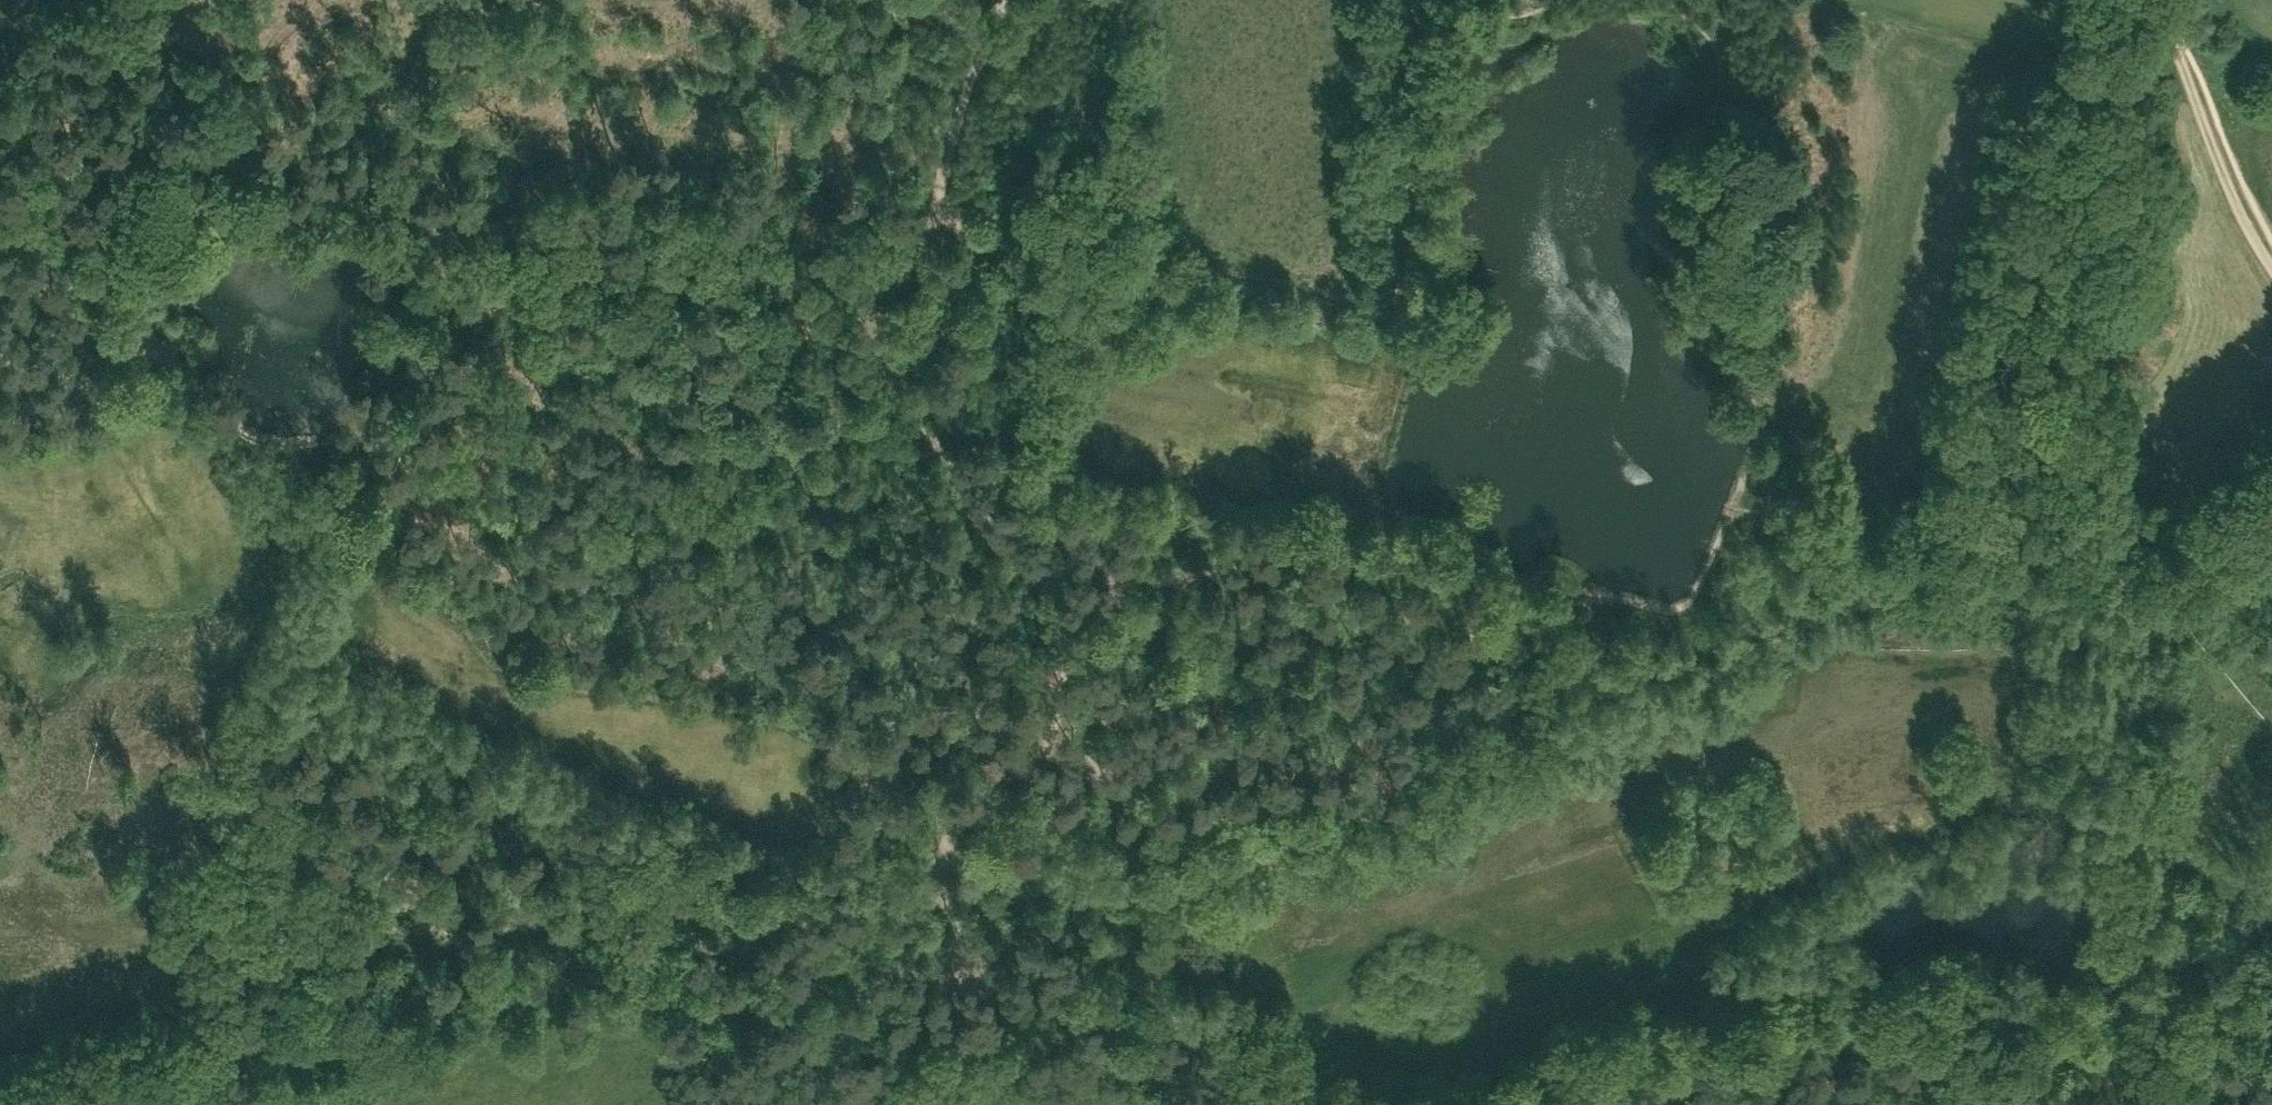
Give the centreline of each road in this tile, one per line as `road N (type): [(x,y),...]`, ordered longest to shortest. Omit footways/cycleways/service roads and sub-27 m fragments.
road 1 (track): [(601,914),(462,953),(349,935),(172,949)]
road 2 (track): [(2154,0),(2271,268)]

